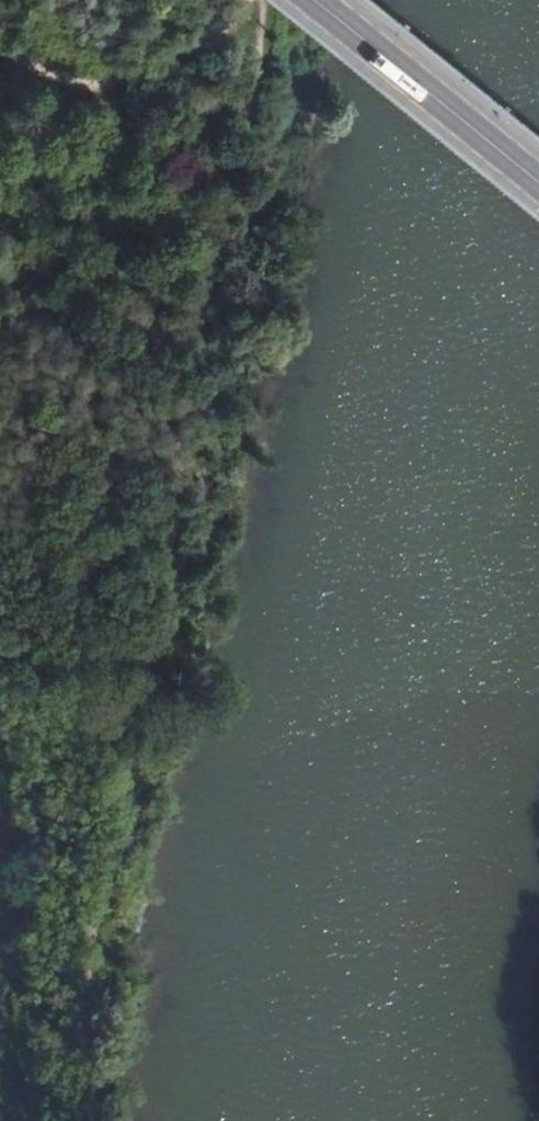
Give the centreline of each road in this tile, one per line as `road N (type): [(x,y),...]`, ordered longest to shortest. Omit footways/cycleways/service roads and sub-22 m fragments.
road 1 (secondary): [(538,186),(309,0)]

